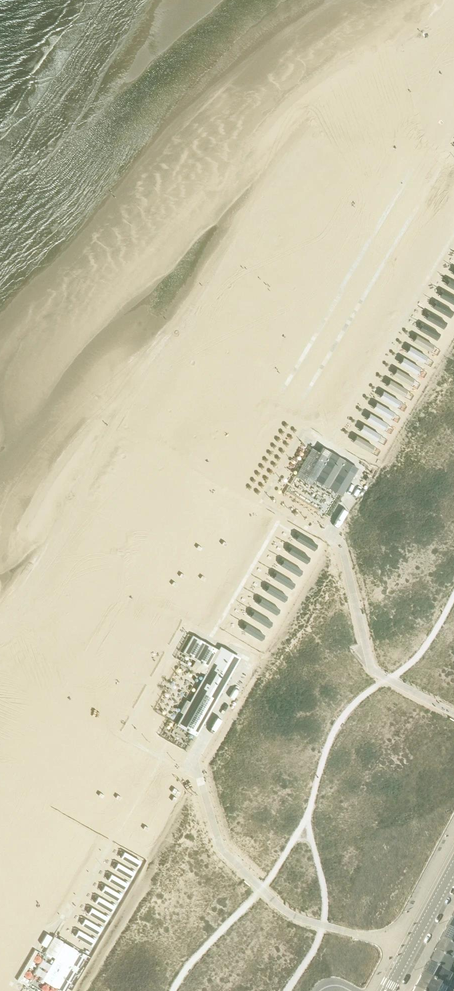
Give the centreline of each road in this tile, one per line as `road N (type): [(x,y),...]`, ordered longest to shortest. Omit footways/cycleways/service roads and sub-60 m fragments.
road 1 (tertiary): [(387,990),(453,867)]

